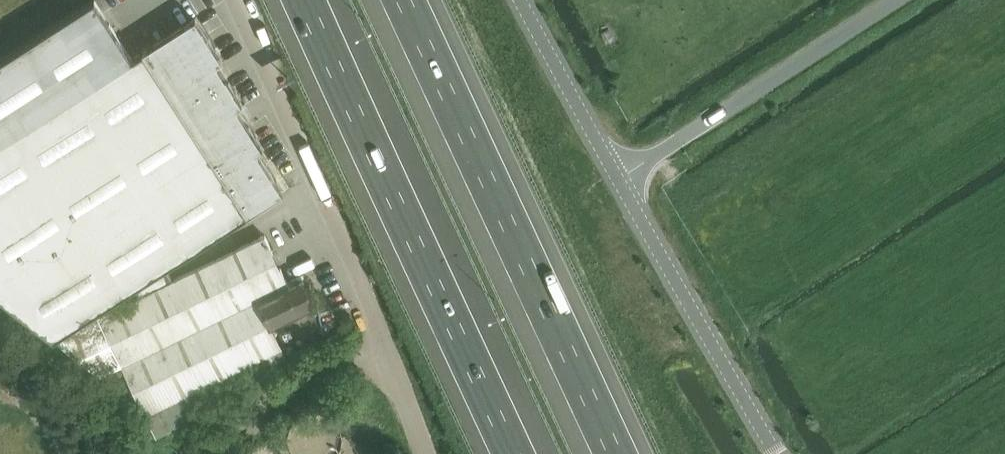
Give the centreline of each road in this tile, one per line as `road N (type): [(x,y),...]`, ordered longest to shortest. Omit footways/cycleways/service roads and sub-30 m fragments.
road 1 (motorway): [(612,453),(401,0)]
road 2 (motorway): [(310,0),(518,453)]
road 3 (unclassified): [(426,453),(381,333),(233,0)]
road 4 (unclassified): [(619,180),(895,0)]
road 5 (unclassified): [(777,453),(619,180)]
road 6 (unclassified): [(619,180),(520,0)]

